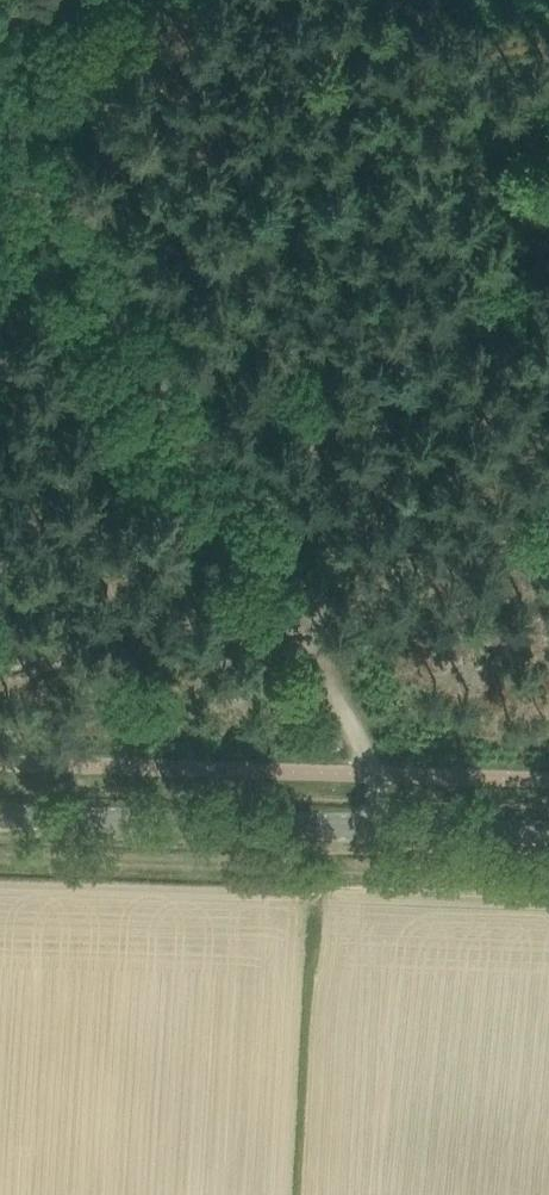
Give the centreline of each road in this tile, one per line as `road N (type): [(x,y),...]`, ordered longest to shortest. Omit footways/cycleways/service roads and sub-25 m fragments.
road 1 (track): [(383,827),(361,733),(0,109)]
road 2 (track): [(548,874),(0,858)]
road 3 (secondary): [(548,831),(0,818)]

